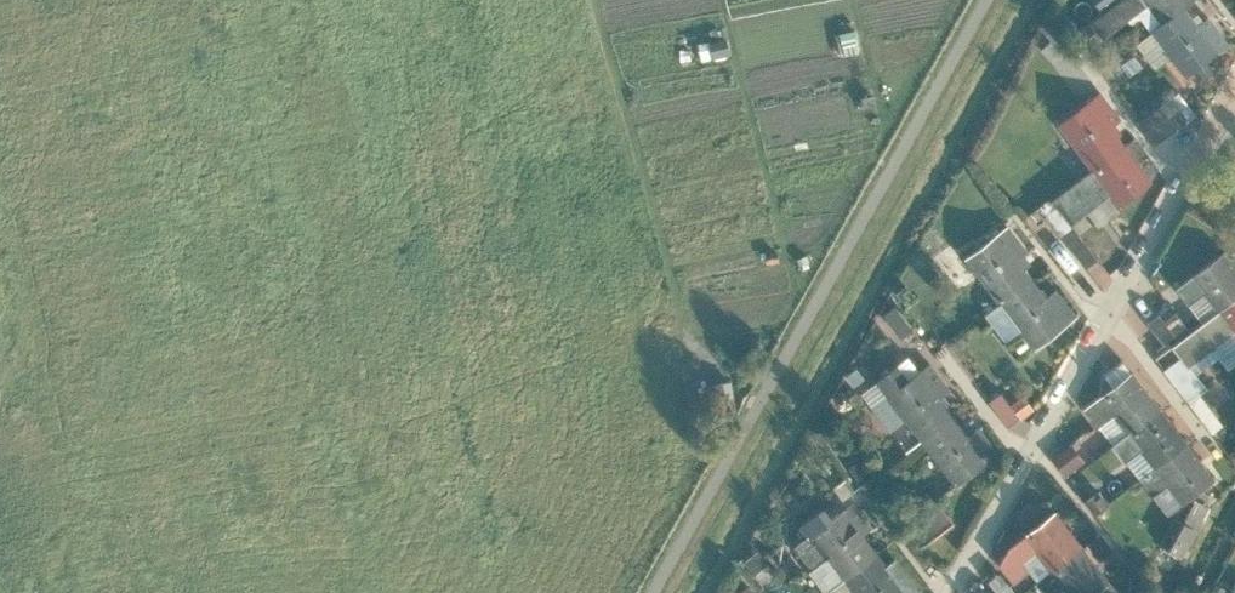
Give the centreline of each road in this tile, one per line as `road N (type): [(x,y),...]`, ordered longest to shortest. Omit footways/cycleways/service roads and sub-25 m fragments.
road 1 (residential): [(1234,90),(953,592)]

